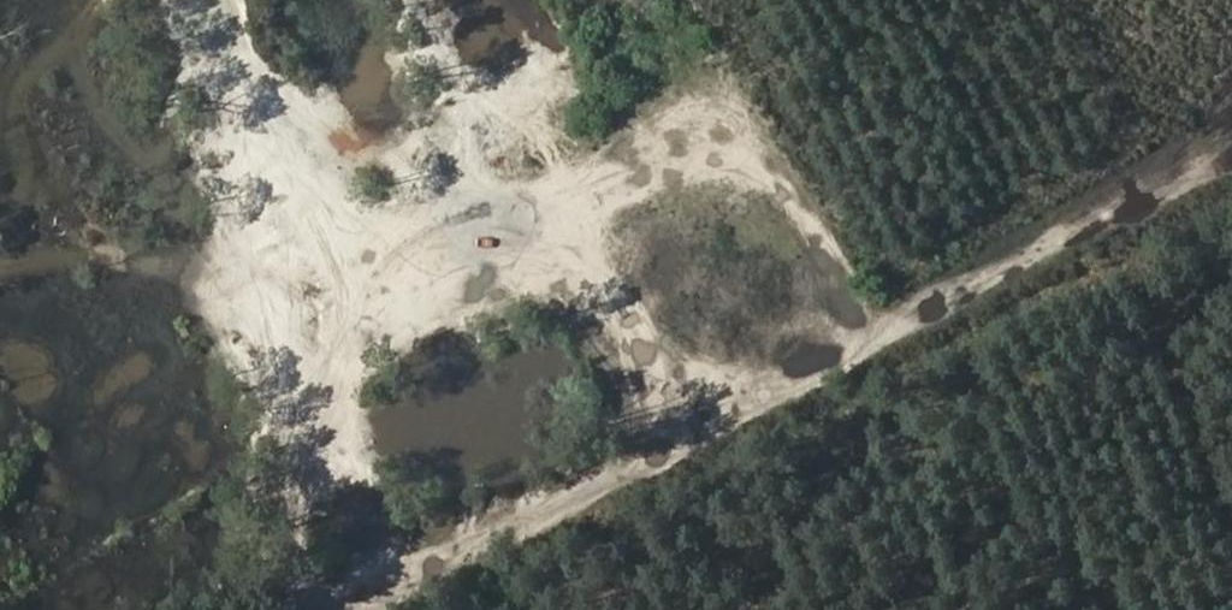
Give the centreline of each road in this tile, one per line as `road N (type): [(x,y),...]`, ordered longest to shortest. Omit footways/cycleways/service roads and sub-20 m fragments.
road 1 (track): [(1231,125),(679,458),(362,609)]
road 2 (track): [(236,0),(267,55),(344,128),(650,350),(679,458)]

